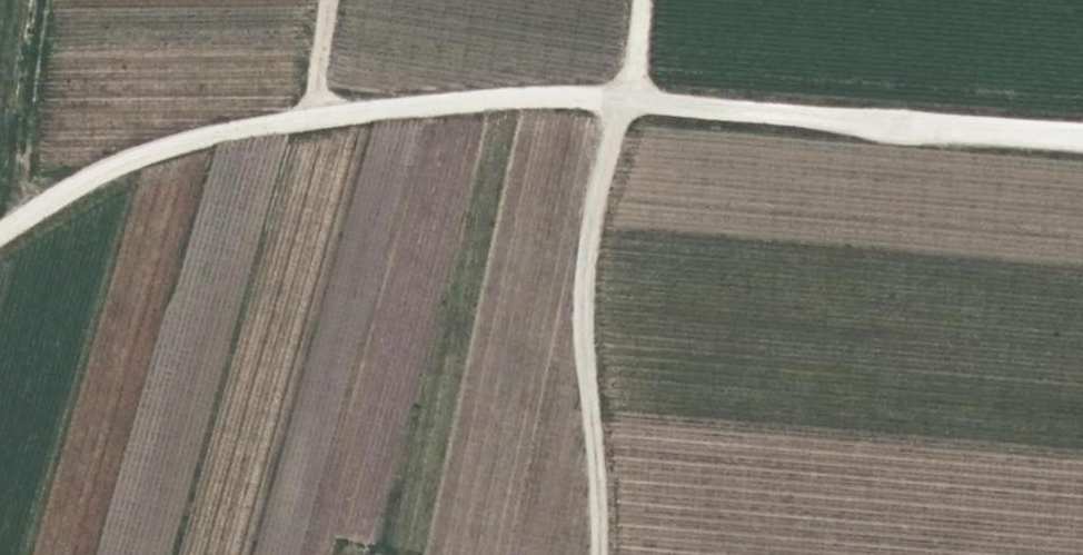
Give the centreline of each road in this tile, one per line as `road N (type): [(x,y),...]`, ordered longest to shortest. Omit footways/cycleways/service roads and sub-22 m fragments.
road 1 (unclassified): [(1082,137),(555,92),(301,120)]
road 2 (track): [(636,68),(588,212),(578,345),(598,554)]
road 3 (unclassified): [(0,237),(143,154),(301,120)]
road 4 (track): [(322,0),(301,120)]

